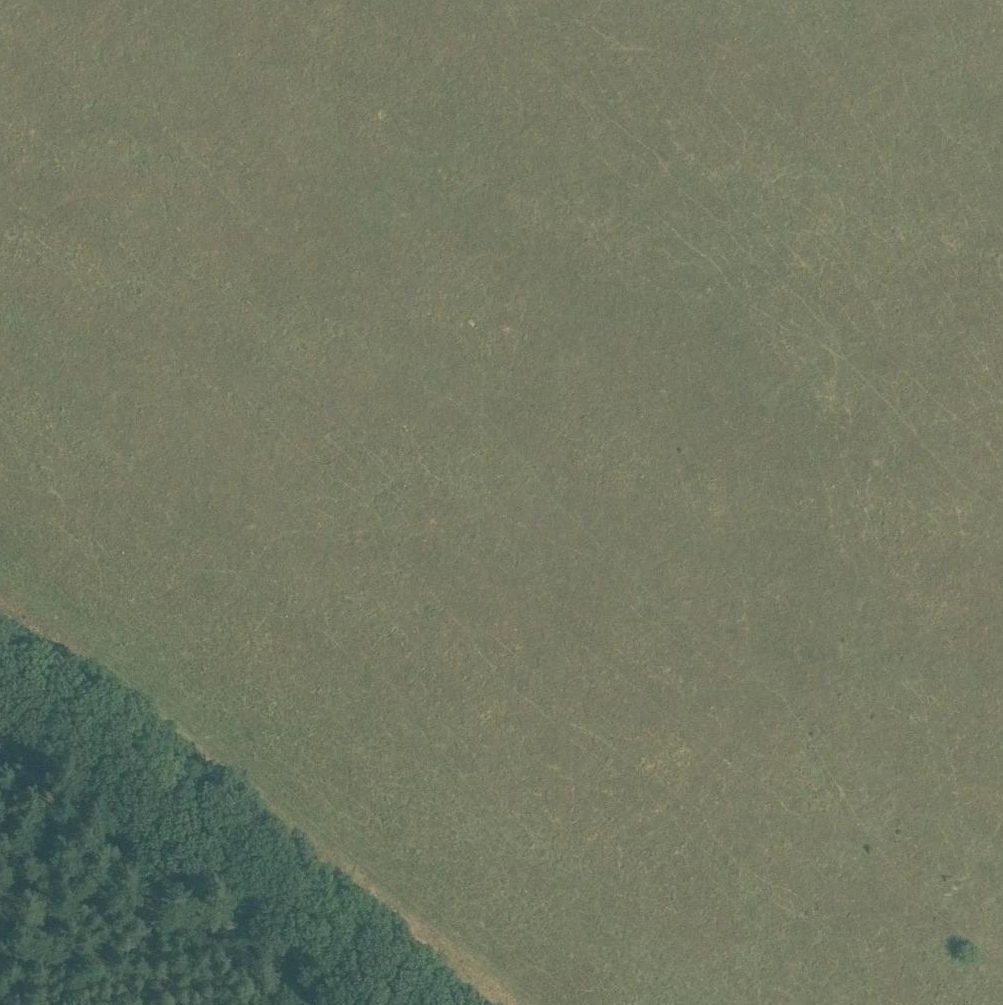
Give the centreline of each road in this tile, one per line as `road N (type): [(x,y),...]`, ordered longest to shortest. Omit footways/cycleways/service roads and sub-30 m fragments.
road 1 (track): [(0,713),(167,837),(363,1004)]

